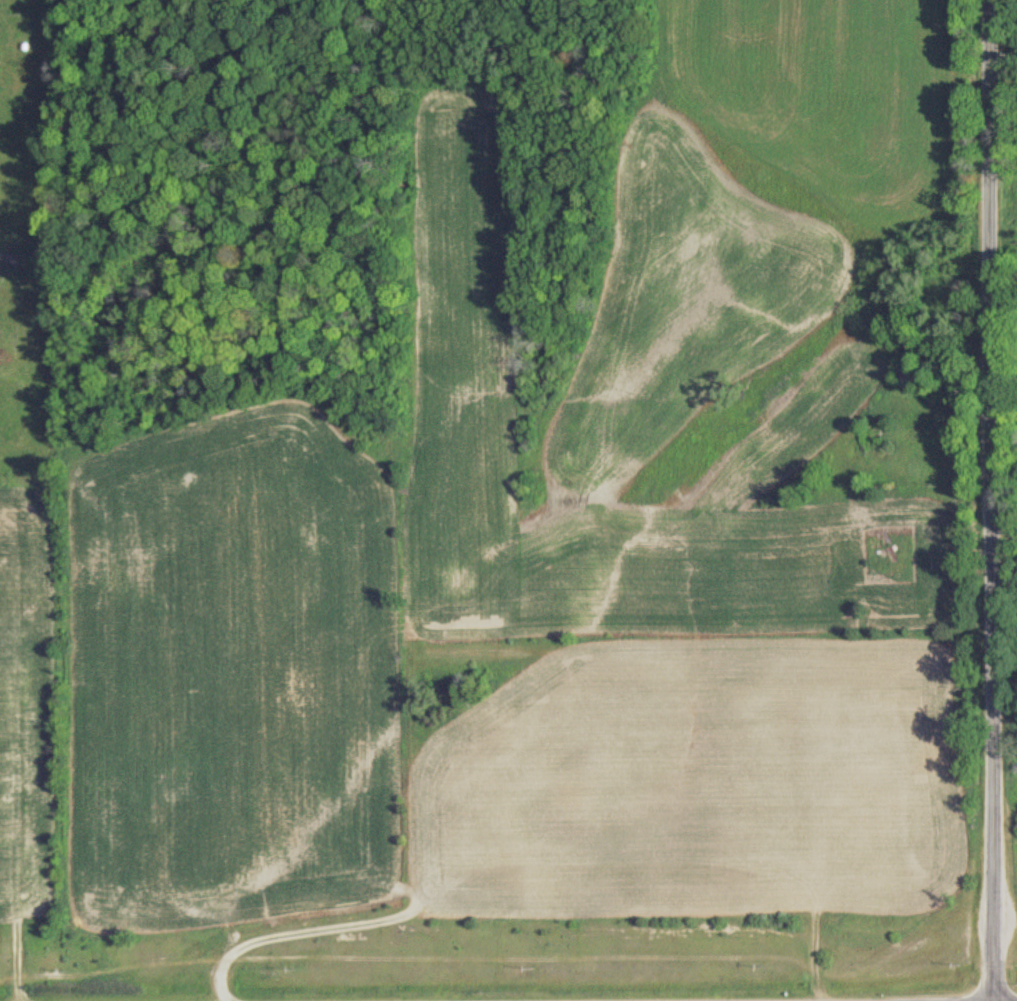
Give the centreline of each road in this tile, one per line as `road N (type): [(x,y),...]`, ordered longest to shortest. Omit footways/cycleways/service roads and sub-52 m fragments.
road 1 (tertiary): [(992,1000),(982,0)]

